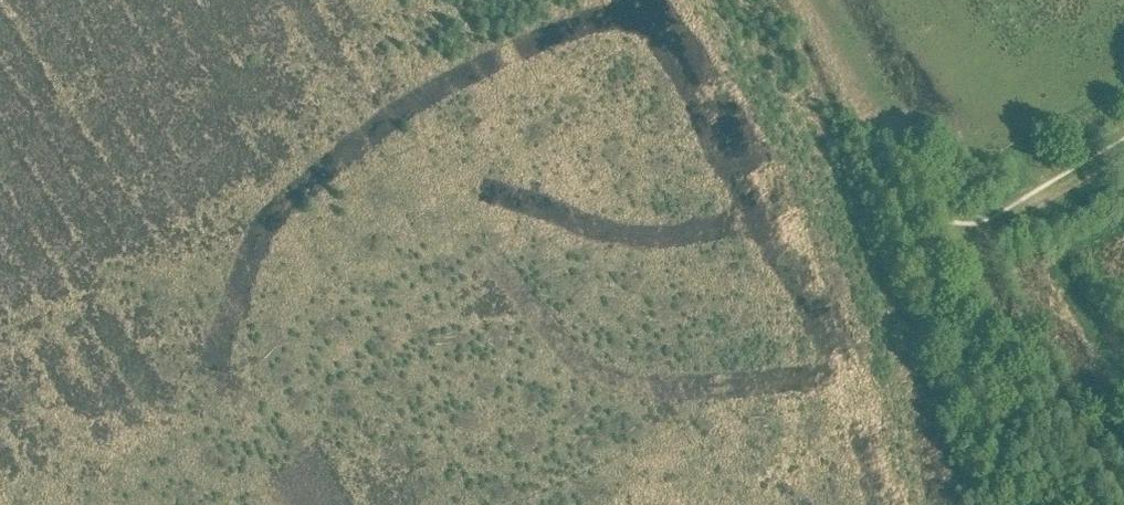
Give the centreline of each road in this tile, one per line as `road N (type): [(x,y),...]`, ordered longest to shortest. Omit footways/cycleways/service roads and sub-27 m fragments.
road 1 (track): [(1123,504),(984,276),(982,258),(1005,227),(1123,155)]
road 2 (track): [(788,0),(921,219)]

